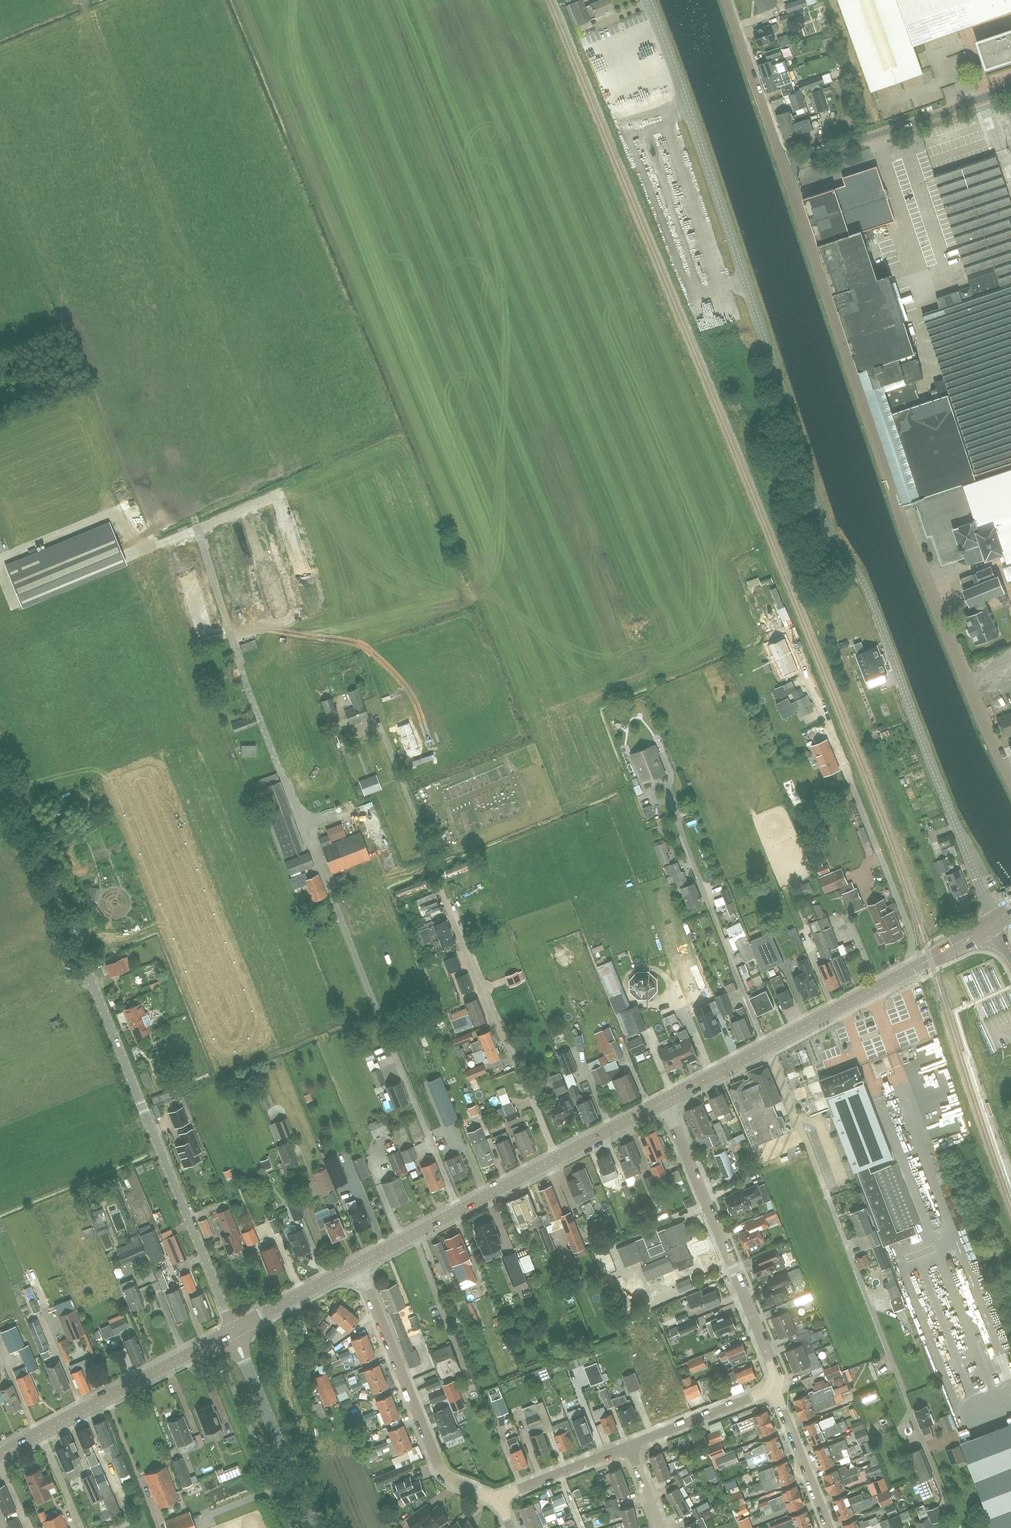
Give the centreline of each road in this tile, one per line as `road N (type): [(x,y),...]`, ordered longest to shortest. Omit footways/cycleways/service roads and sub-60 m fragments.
road 1 (unclassified): [(993,920),(866,588),(819,506),(649,0)]
road 2 (residential): [(1010,778),(892,493),(783,166)]
road 3 (unclassified): [(233,1332),(0,759)]
road 4 (secondary): [(665,1100),(993,920)]
road 5 (secondary): [(358,1264),(665,1100)]
road 6 (track): [(284,780),(200,530),(135,556)]
road 7 (residential): [(775,1386),(773,1365),(665,1100)]
road 8 (residential): [(499,1498),(461,1484),(439,1465),(358,1264)]
road 9 (tertiary): [(0,1455),(233,1332)]
road 10 (unclassified): [(783,166),(1010,90)]
road 11 (secondary): [(315,1527),(233,1332)]
road 12 (residential): [(783,166),(725,0)]
road 13 (residential): [(629,1445),(775,1386)]
road 14 (residential): [(830,1527),(775,1386)]
road 15 (secondary): [(233,1332),(358,1264)]
road 16 (residential): [(499,1498),(629,1445)]

